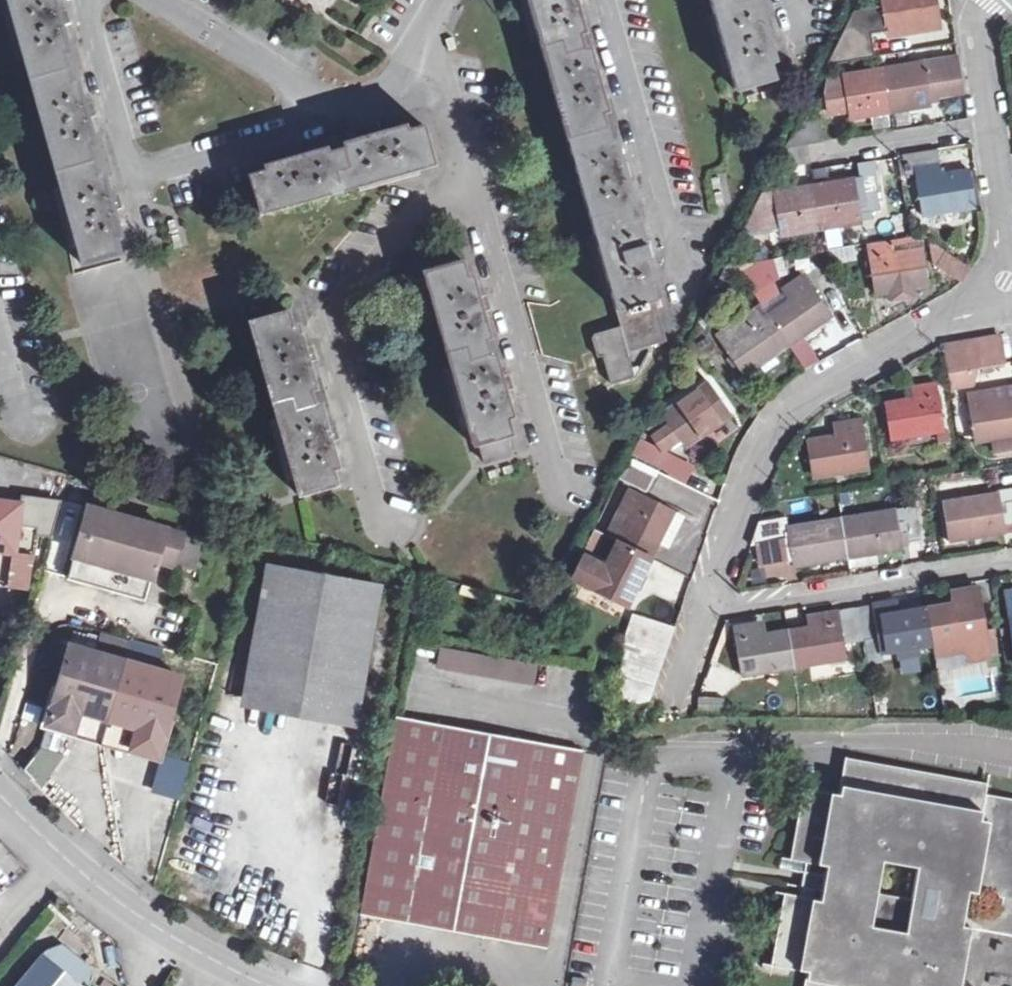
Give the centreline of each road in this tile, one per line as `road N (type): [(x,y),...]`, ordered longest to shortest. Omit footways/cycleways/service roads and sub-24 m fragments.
road 1 (residential): [(1006,283),(810,391),(758,462),(711,607)]
road 2 (residential): [(467,162),(328,317),(334,370),(377,519)]
road 3 (residential): [(467,162),(561,499)]
road 4 (unclassified): [(270,985),(157,934),(0,791)]
road 5 (residential): [(1011,561),(711,607)]
road 6 (residential): [(602,0),(678,259)]
road 7 (residential): [(341,112),(128,171)]
road 8 (residential): [(341,112),(151,0)]
road 9 (unclassified): [(82,0),(128,171)]
road 10 (residential): [(814,156),(988,129)]
road 11 (residential): [(988,129),(1006,283)]
road 12 (residential): [(427,28),(467,162)]
road 13 (residential): [(991,0),(974,32),(988,129)]
road 14 (residential): [(427,28),(380,101),(341,112)]

